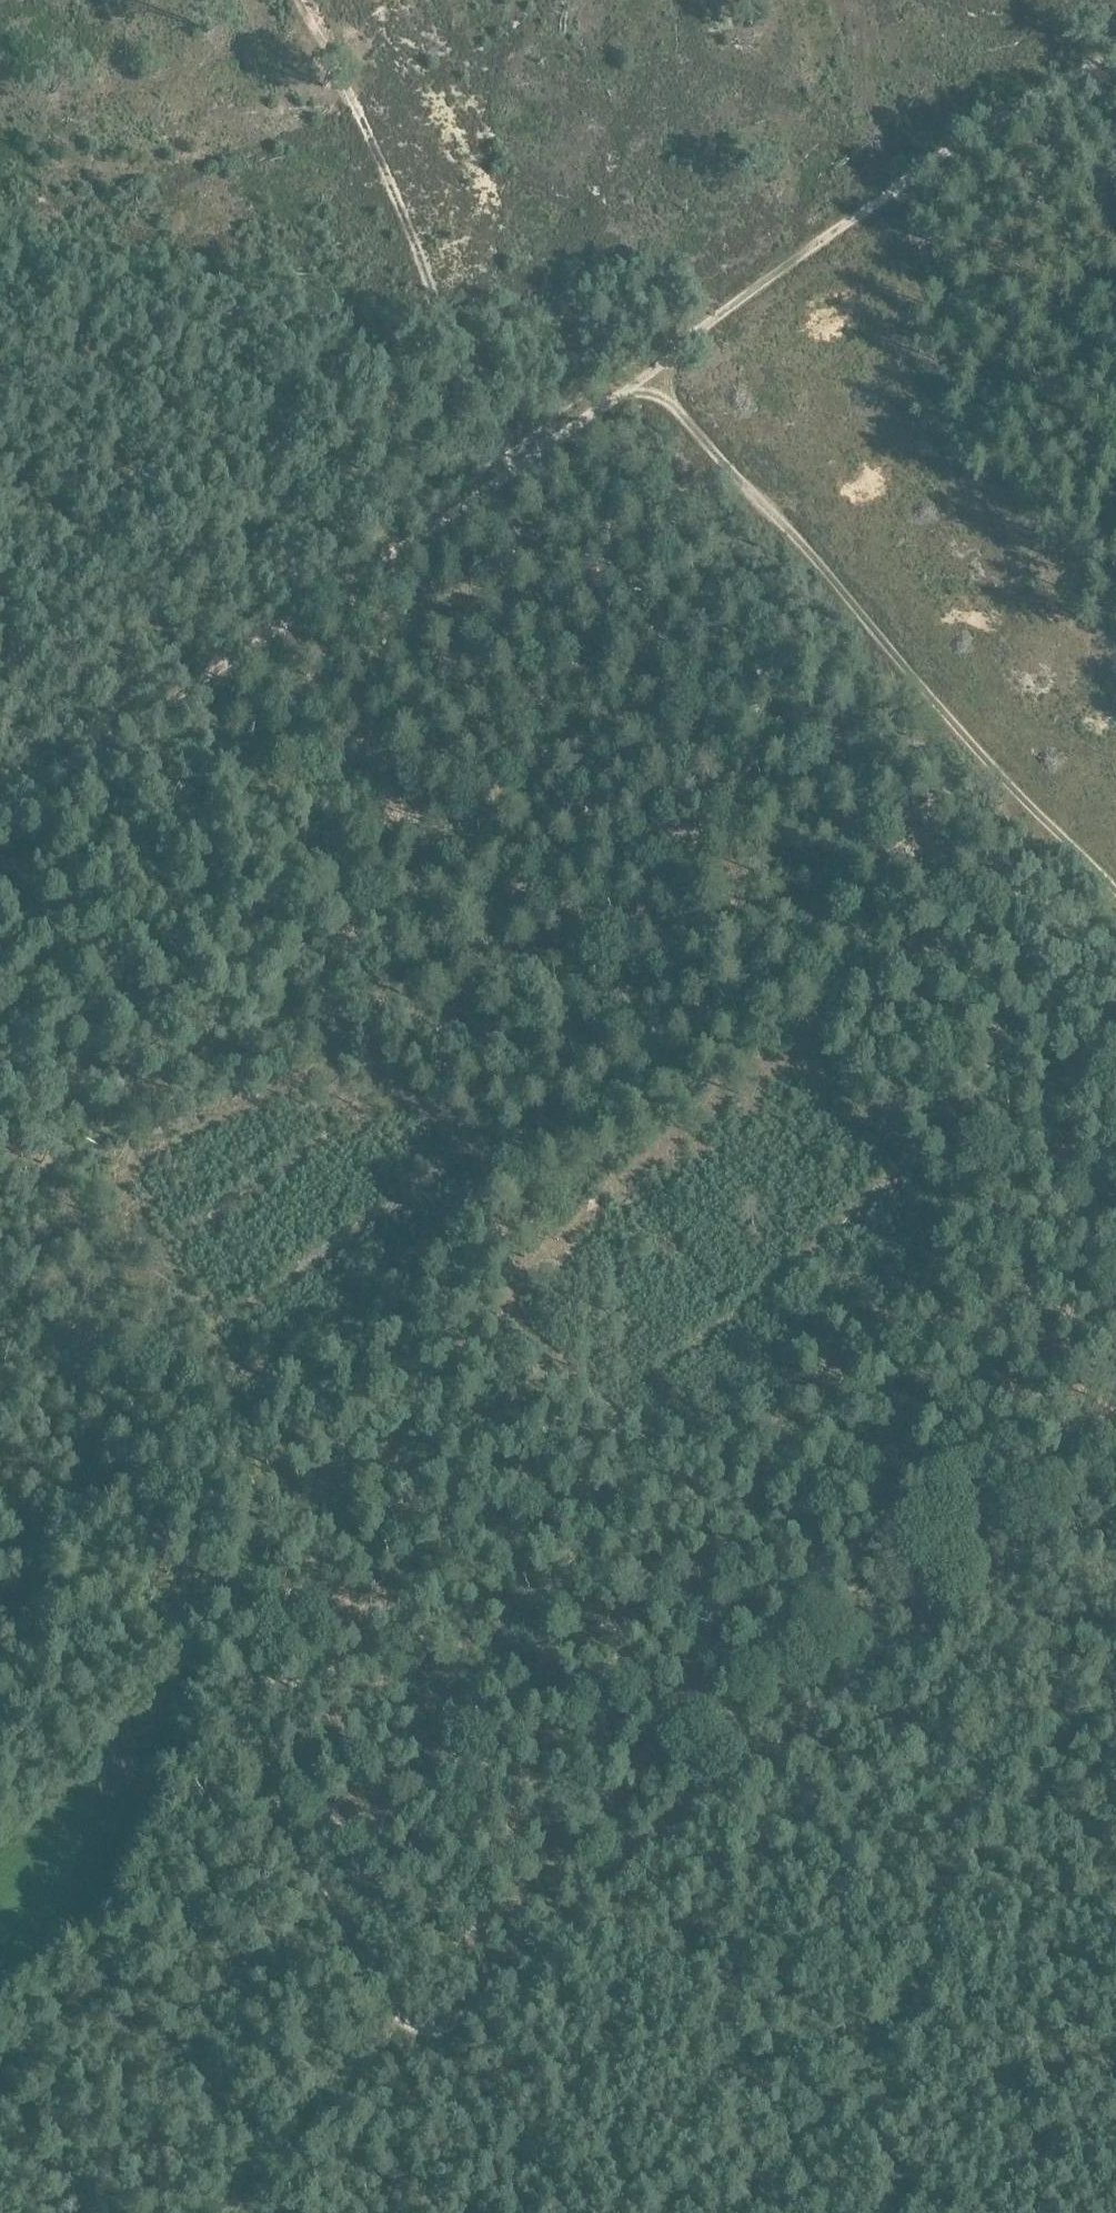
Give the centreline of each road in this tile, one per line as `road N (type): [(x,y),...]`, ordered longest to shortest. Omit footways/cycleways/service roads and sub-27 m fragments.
road 1 (track): [(1115,53),(945,152),(723,313),(652,379),(210,676),(0,806)]
road 2 (track): [(1115,1474),(660,1842),(446,2029),(404,2023),(301,1861),(268,1767),(254,1751),(220,1741),(151,1774)]
road 3 (track): [(1115,894),(652,379)]
road 4 (track): [(519,466),(430,295),(383,169),(296,0)]

